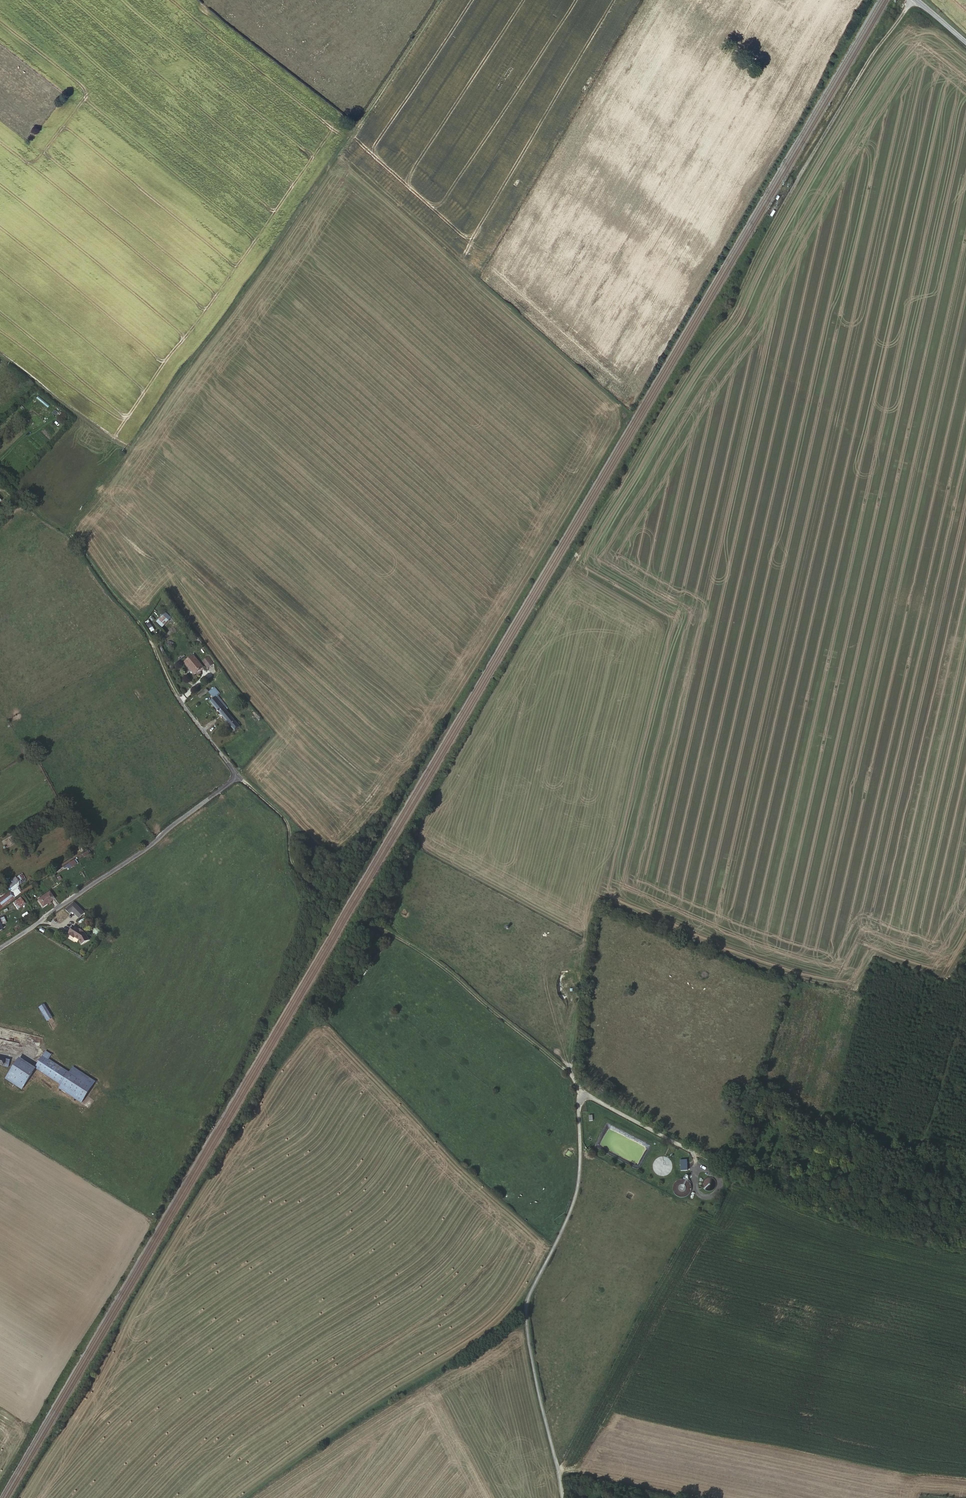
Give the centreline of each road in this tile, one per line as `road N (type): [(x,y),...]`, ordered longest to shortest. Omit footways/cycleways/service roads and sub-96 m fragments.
road 1 (track): [(66,531),(437,0)]
road 2 (track): [(584,1095),(562,1066),(446,969),(319,890),(296,866),(282,815),(235,774)]
road 3 (unclassified): [(0,947),(151,845),(235,774)]
road 4 (track): [(0,474),(79,545),(148,636),(173,692)]
road 5 (track): [(912,0),(796,184)]

